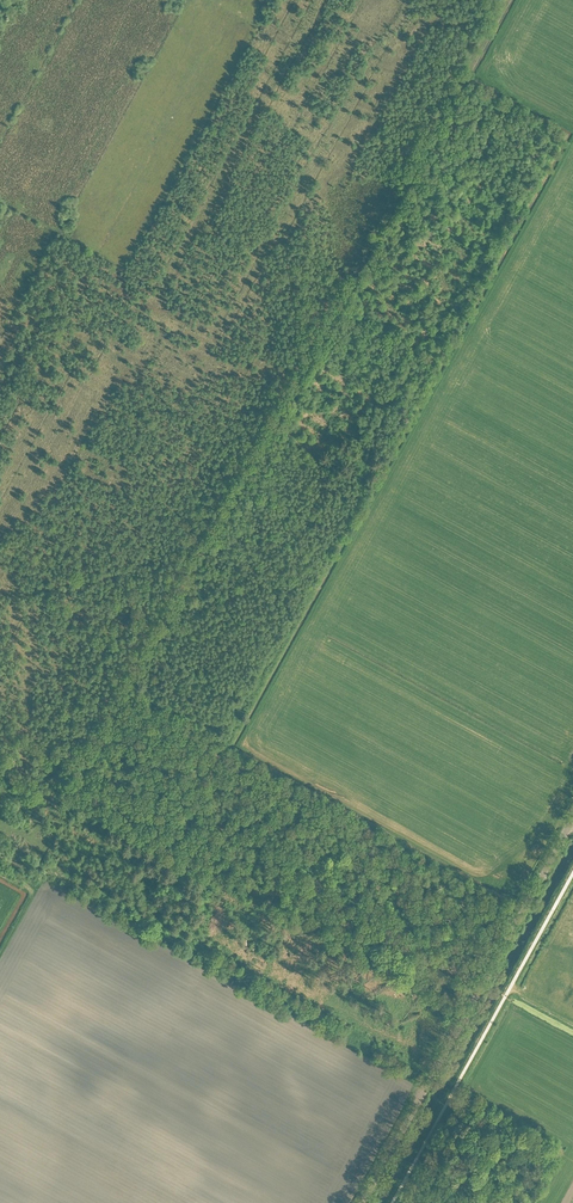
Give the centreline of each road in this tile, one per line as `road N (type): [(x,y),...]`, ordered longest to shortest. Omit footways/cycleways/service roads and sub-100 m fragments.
road 1 (track): [(505,0),(122,699)]
road 2 (unclassified): [(362,1202),(570,826)]
road 3 (track): [(560,1155),(451,1095)]

